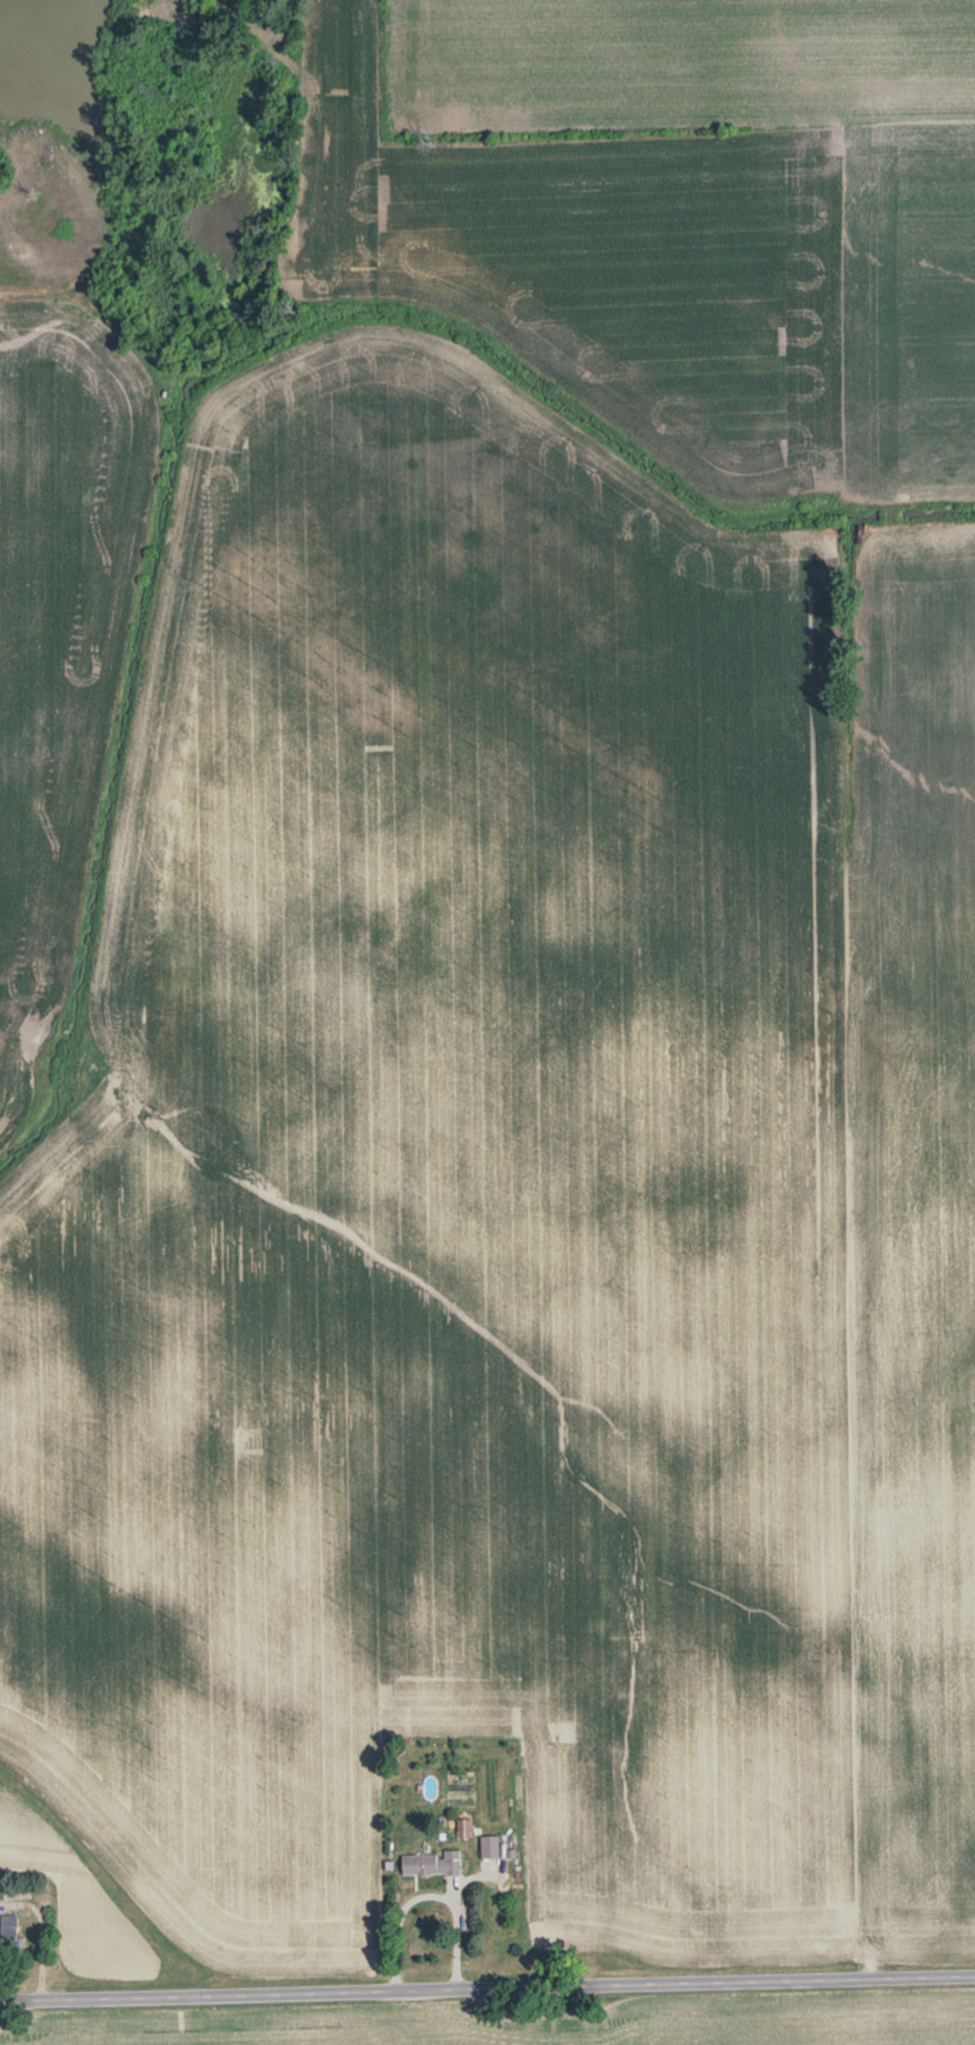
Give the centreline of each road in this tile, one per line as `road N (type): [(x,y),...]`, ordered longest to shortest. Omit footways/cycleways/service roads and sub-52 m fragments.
road 1 (residential): [(974,1976),(0,2003)]

